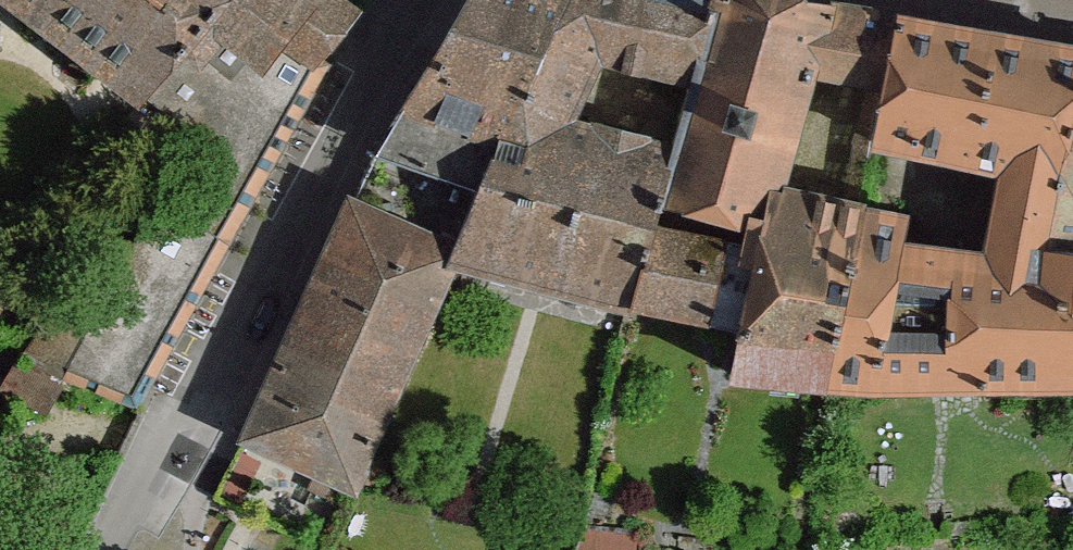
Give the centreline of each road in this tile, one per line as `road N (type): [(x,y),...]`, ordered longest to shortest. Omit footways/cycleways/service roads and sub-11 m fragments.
road 1 (unclassified): [(412,0),(106,549)]

